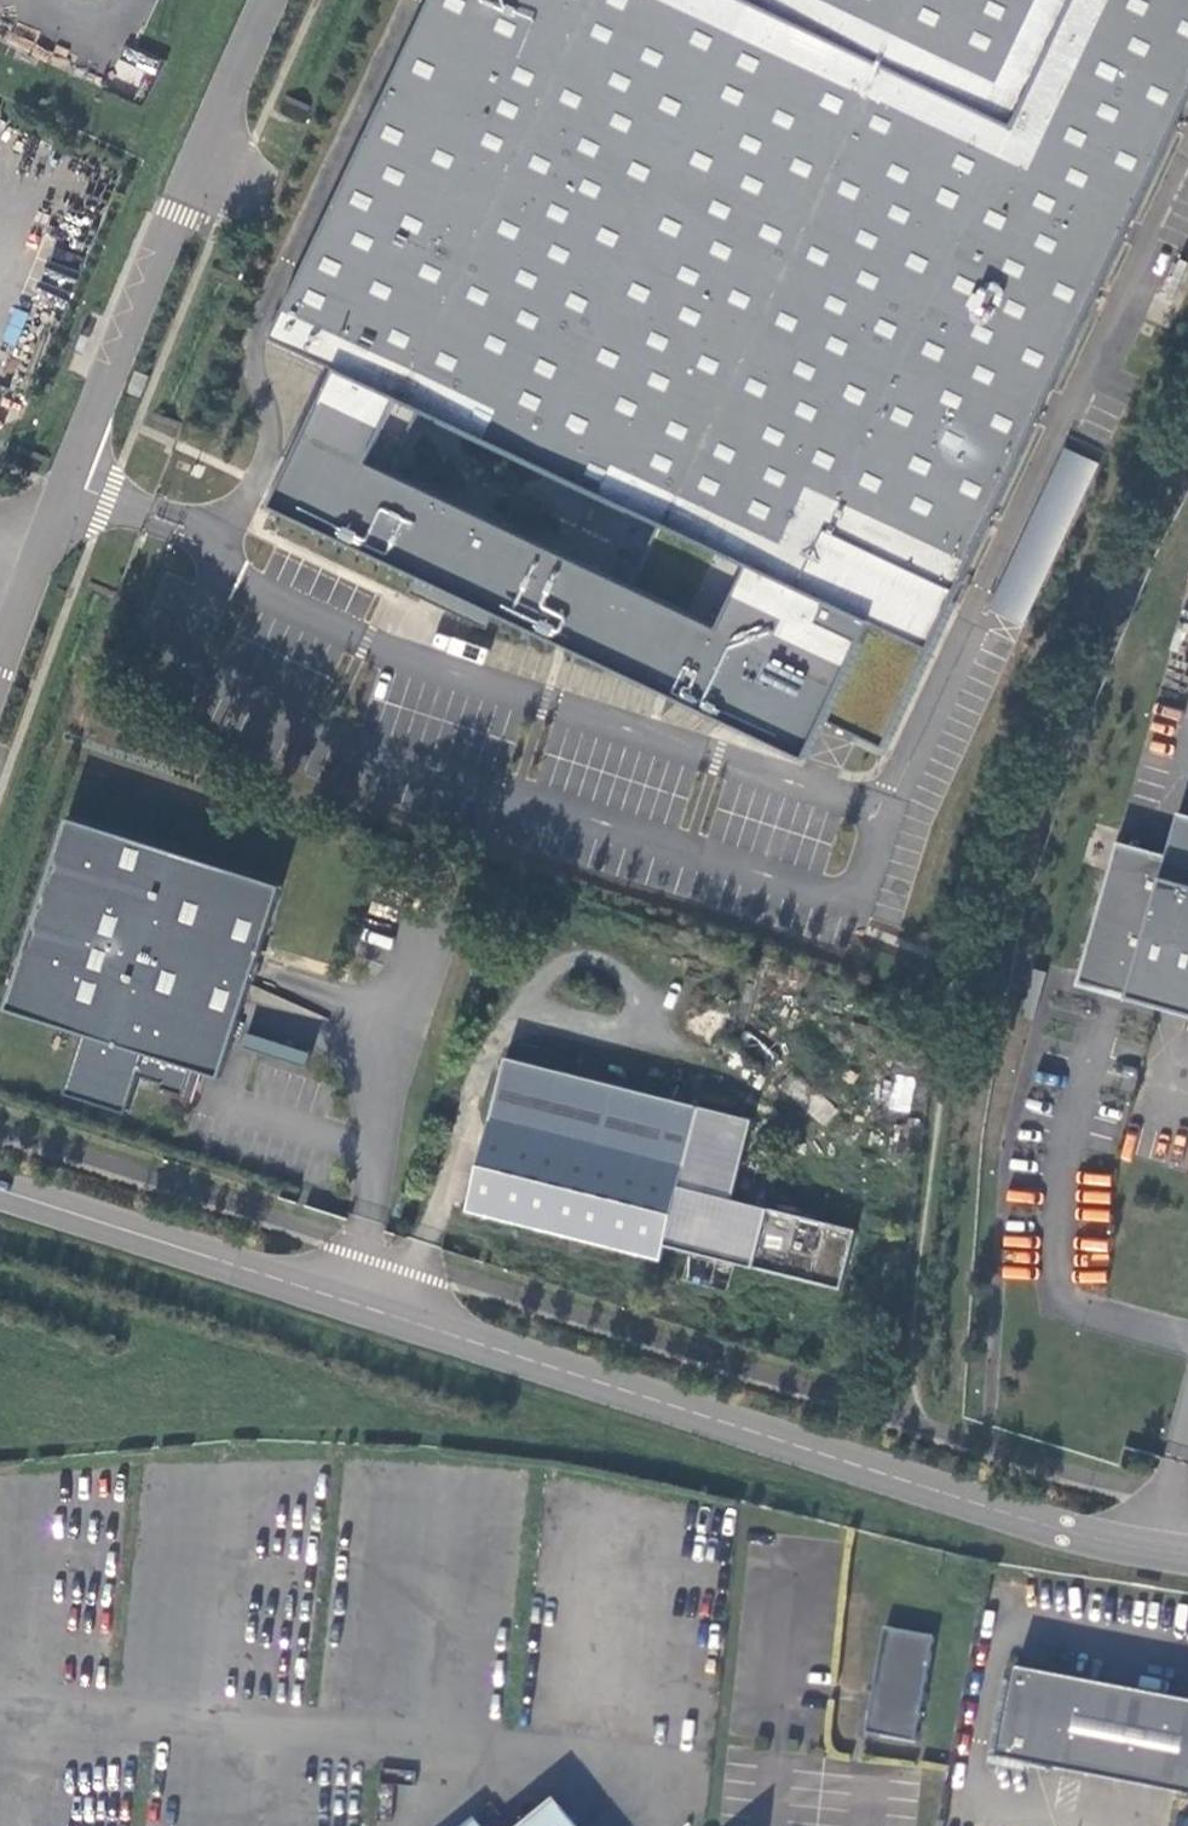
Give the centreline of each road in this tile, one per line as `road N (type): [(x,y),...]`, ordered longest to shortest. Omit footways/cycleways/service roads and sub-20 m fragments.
road 1 (unclassified): [(1187,1553),(1091,1540),(0,1191)]
road 2 (unclassified): [(0,676),(143,288),(273,0)]

